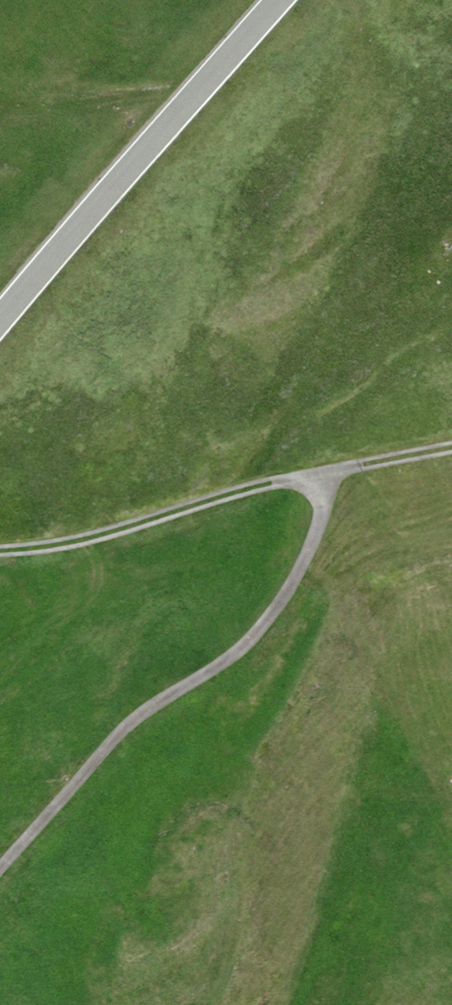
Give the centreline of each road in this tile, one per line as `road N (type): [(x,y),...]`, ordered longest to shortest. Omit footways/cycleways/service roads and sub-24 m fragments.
road 1 (track): [(0,867),(137,717),(233,657),(262,627),(315,543),(323,474)]
road 2 (track): [(0,550),(97,540),(267,484),(451,449)]
road 3 (unclassified): [(0,318),(280,0)]

